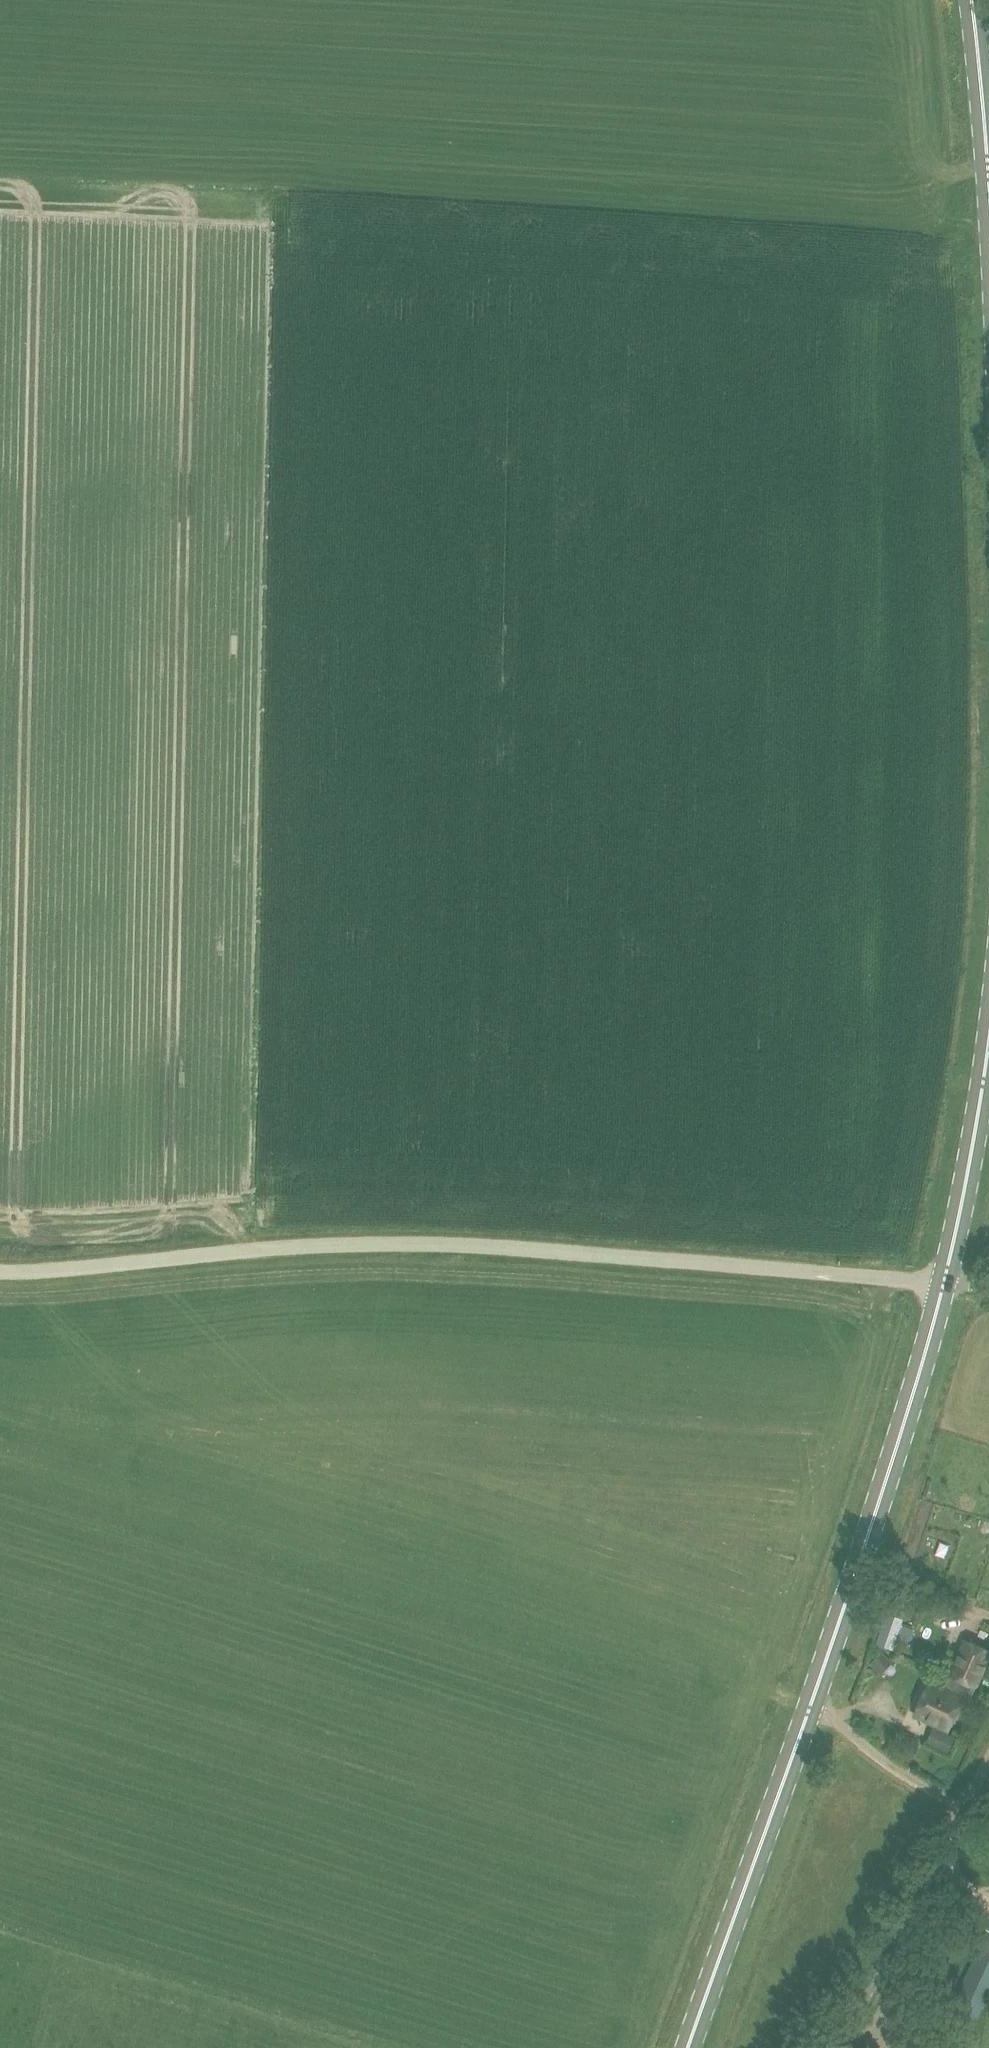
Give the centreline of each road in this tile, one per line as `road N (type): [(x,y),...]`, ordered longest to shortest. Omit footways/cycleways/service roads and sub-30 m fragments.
road 1 (unclassified): [(943,1283),(424,1245),(0,1275)]
road 2 (secondary): [(814,1700),(943,1283)]
road 3 (secondary): [(691,2047),(814,1700)]
road 4 (unclassified): [(835,2047),(969,1813)]
road 5 (secondary): [(943,1283),(988,1043)]
road 6 (unclassified): [(969,1813),(863,1745),(814,1700)]
road 7 (secondary): [(986,137),(972,0)]

